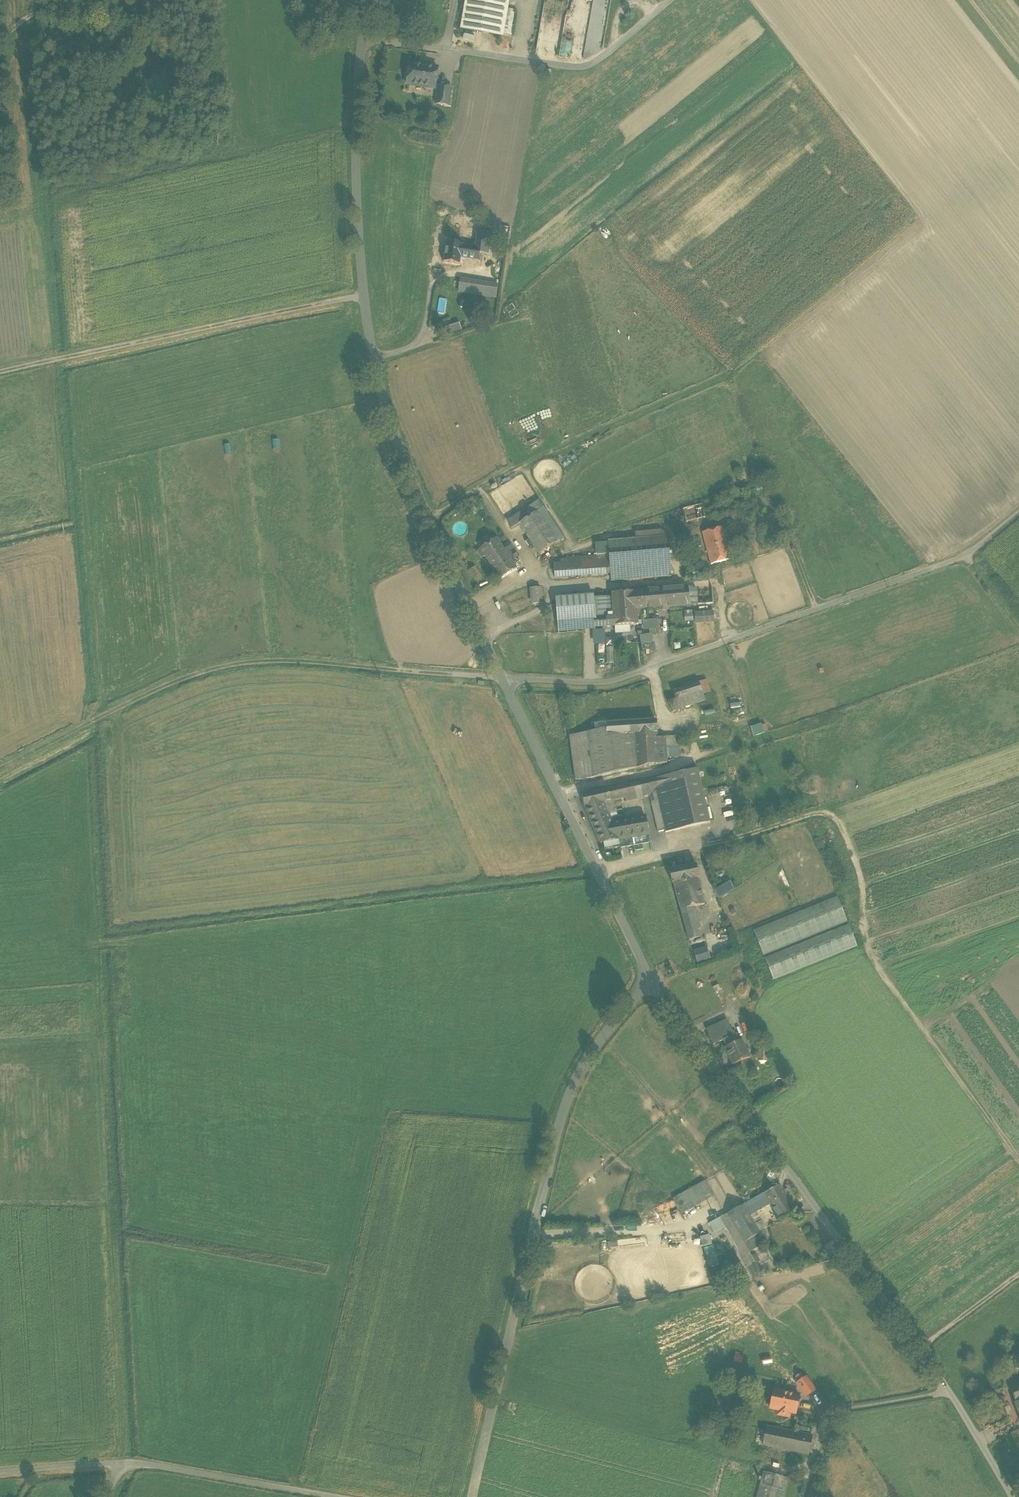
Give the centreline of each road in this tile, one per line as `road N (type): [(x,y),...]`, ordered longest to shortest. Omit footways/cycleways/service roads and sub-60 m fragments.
road 1 (track): [(1018,512),(957,560),(618,679),(483,679),(276,657),(230,664),(160,687),(0,771)]
road 2 (unclassified): [(369,0),(355,187),(363,294),(388,412),(471,612),(653,986)]
road 3 (unclassified): [(653,986),(920,1350),(1012,1496)]
road 4 (unclassified): [(473,1496),(568,1098),(602,1037),(653,986)]
road 5 (track): [(0,373),(363,294)]
road 6 (track): [(334,1496),(121,1462),(0,1472)]
road 7 (track): [(670,0),(583,70),(364,35)]
road 8 (track): [(1018,1273),(920,1350)]

